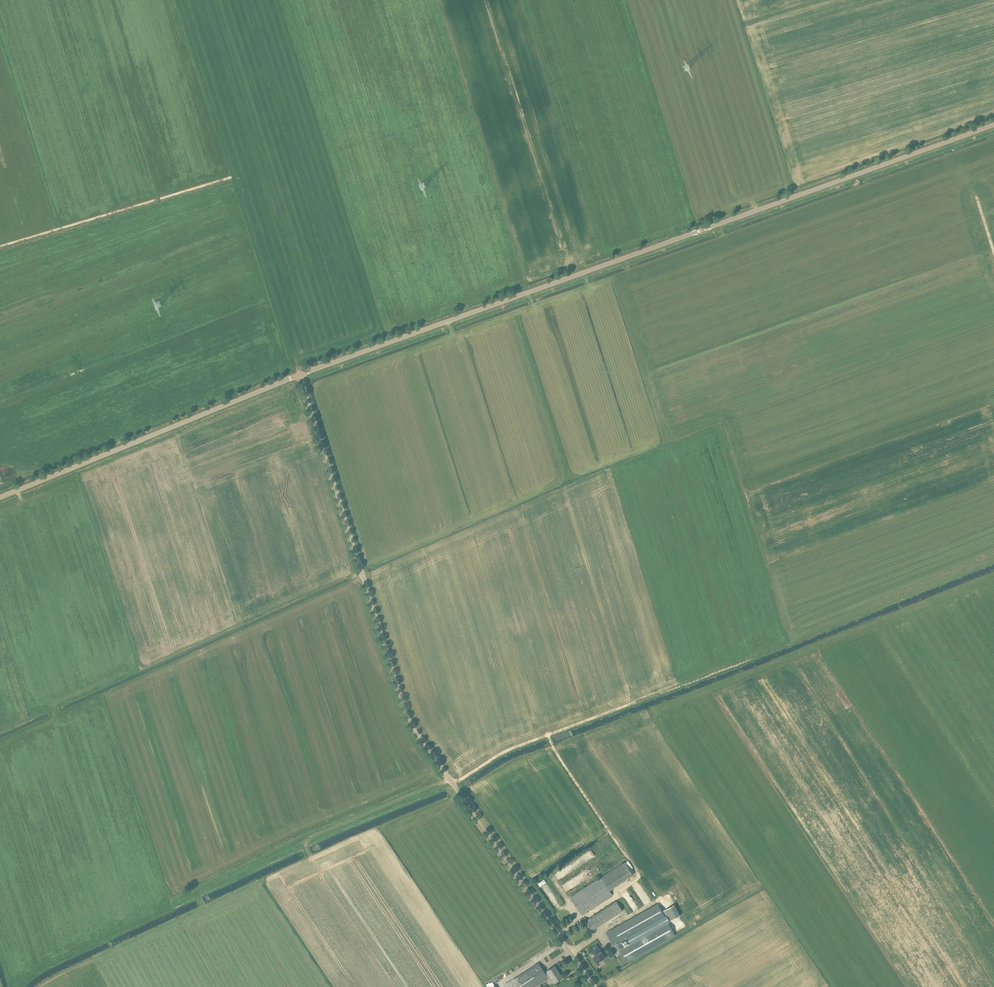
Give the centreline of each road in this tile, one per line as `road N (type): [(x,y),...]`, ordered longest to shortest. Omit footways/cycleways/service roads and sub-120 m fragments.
road 1 (unclassified): [(299,375),(993,125)]
road 2 (unclassified): [(595,986),(406,714),(299,375)]
road 3 (unclassified): [(0,498),(299,375)]
road 4 (track): [(0,246),(231,177)]

